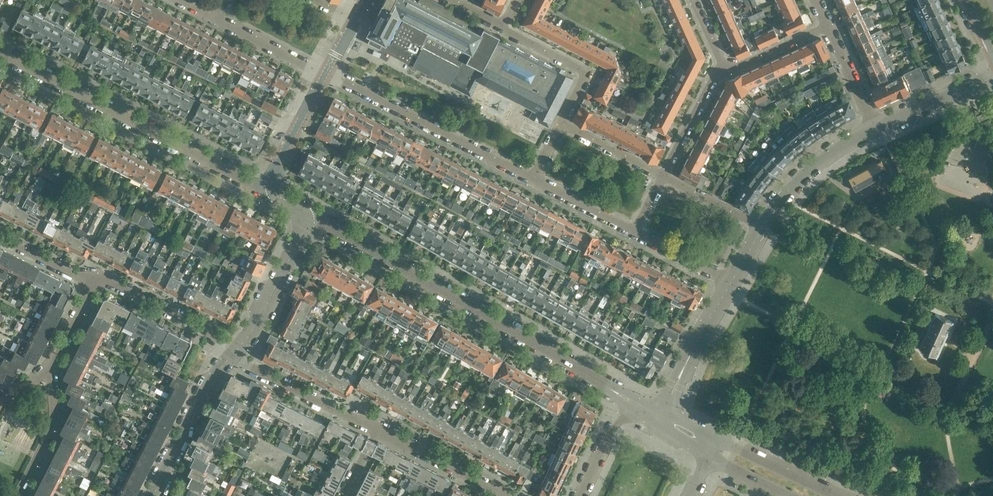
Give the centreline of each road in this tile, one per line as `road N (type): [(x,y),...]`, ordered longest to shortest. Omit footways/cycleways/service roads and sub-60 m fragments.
road 1 (residential): [(639,404),(313,217)]
road 2 (residential): [(265,190),(0,51)]
road 3 (residential): [(327,76),(535,180)]
road 4 (residential): [(562,127),(591,72),(500,28)]
road 5 (residential): [(234,357),(379,429)]
road 6 (tertiary): [(234,357),(313,217)]
road 7 (tertiary): [(154,495),(216,375),(234,357)]
road 8 (residential): [(234,357),(201,330),(98,277)]
road 9 (tertiary): [(761,229),(819,160),(876,126)]
road 10 (tertiary): [(661,414),(731,282)]
road 11 (residential): [(379,429),(507,495)]
road 12 (residential): [(22,495),(56,417),(51,367)]
road 13 (tertiary): [(836,495),(717,440)]
road 14 (tertiary): [(265,190),(327,76)]
road 15 (tertiary): [(876,126),(992,73)]
road 16 (residential): [(218,18),(327,76)]
road 17 (residential): [(662,177),(725,71)]

